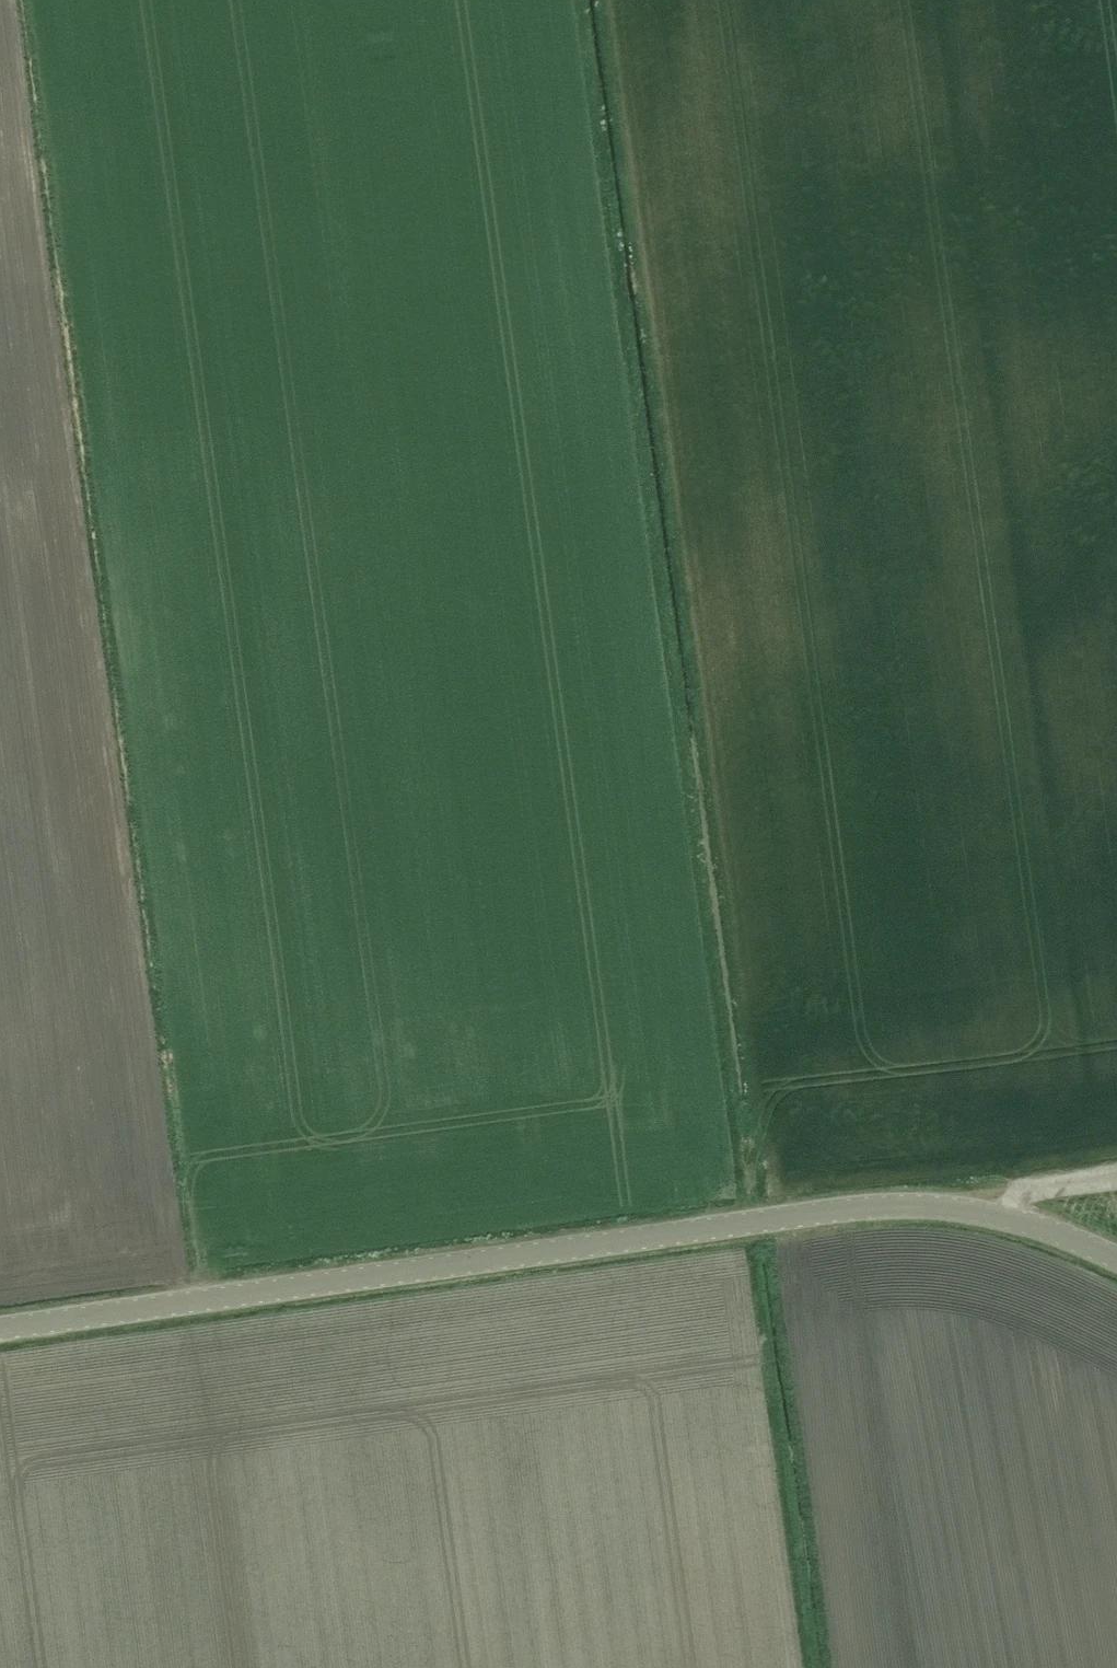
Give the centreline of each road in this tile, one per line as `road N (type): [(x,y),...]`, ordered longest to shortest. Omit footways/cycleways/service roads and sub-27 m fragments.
road 1 (unclassified): [(0,1326),(865,1208),(995,1215),(1116,1262)]

